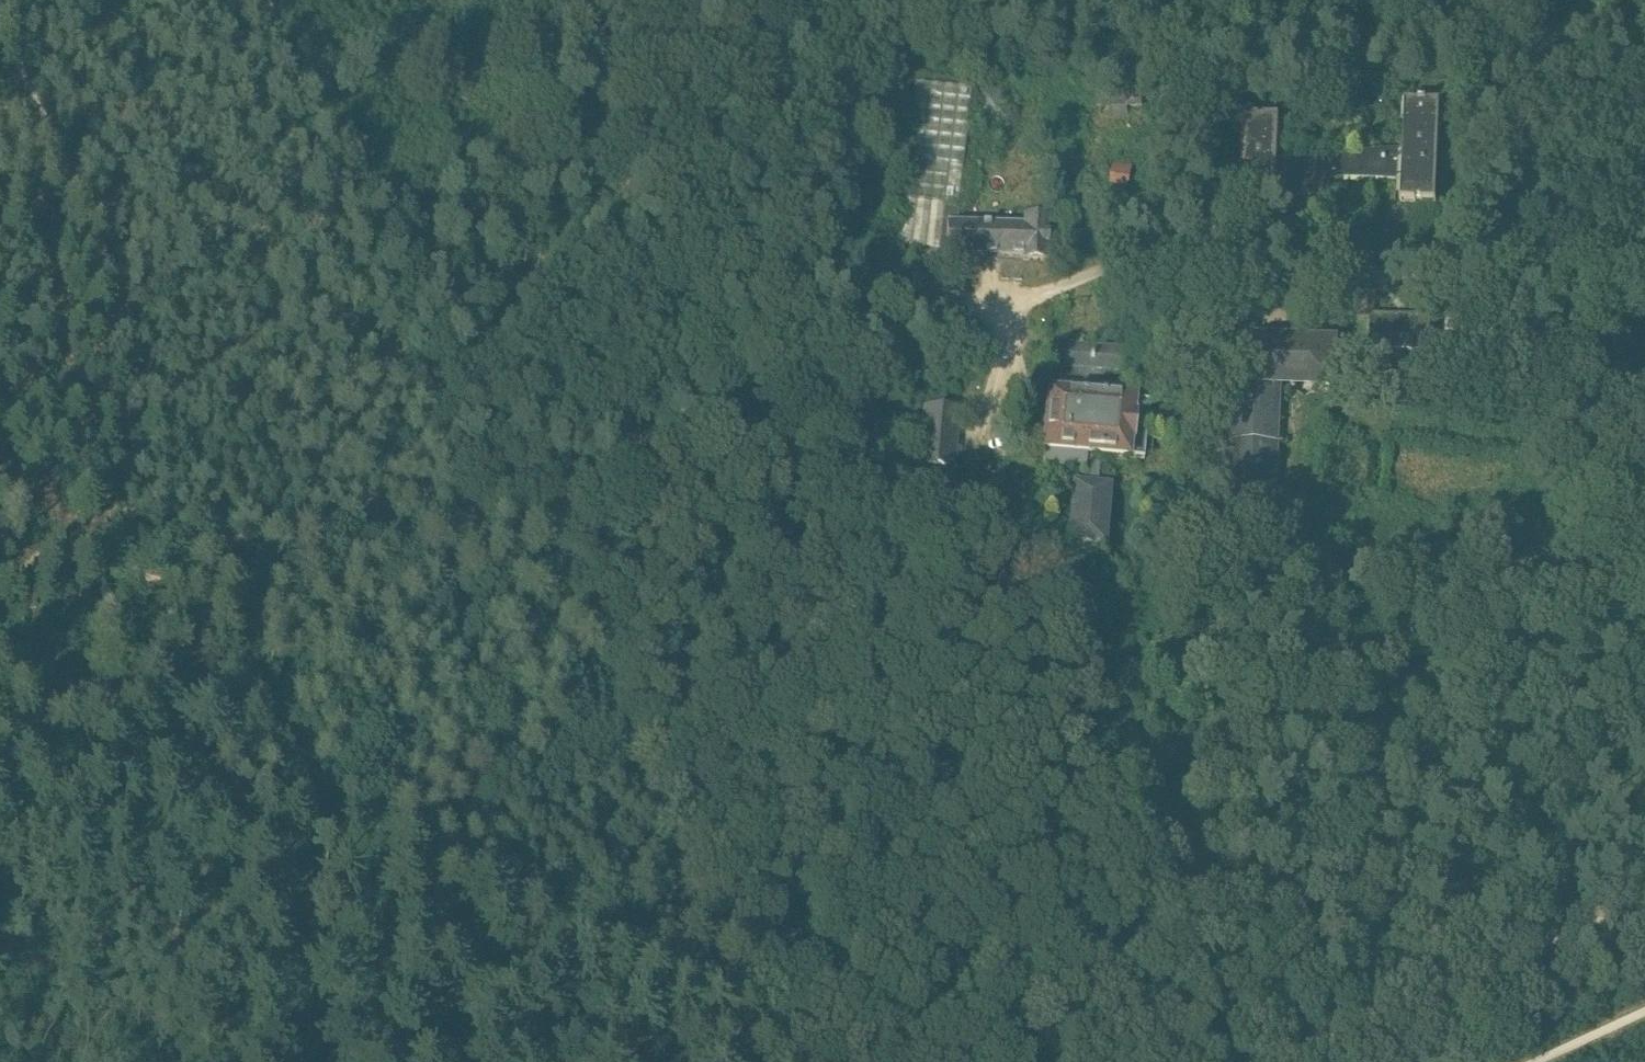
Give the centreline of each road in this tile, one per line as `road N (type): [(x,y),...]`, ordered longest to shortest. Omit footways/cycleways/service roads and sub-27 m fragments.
road 1 (track): [(1272,1061),(1644,899)]
road 2 (unclassified): [(1252,270),(1644,282)]
road 3 (track): [(1003,322),(1111,265),(1222,268)]

